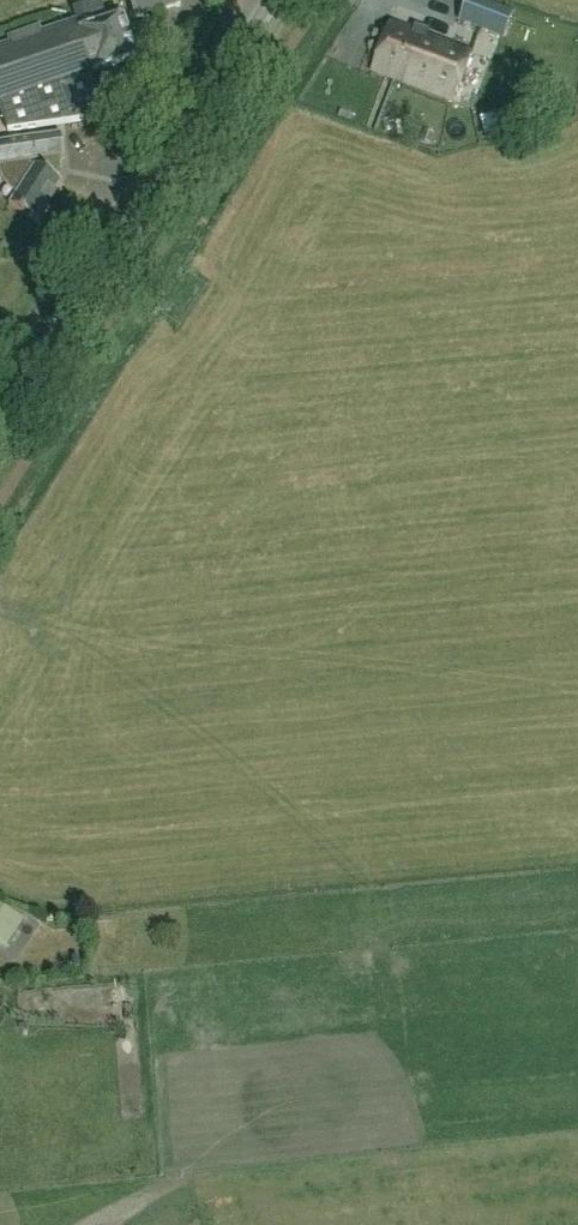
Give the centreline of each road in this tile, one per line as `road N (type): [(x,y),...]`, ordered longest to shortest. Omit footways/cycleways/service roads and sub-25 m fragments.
road 1 (tertiary): [(0,439),(283,0)]

